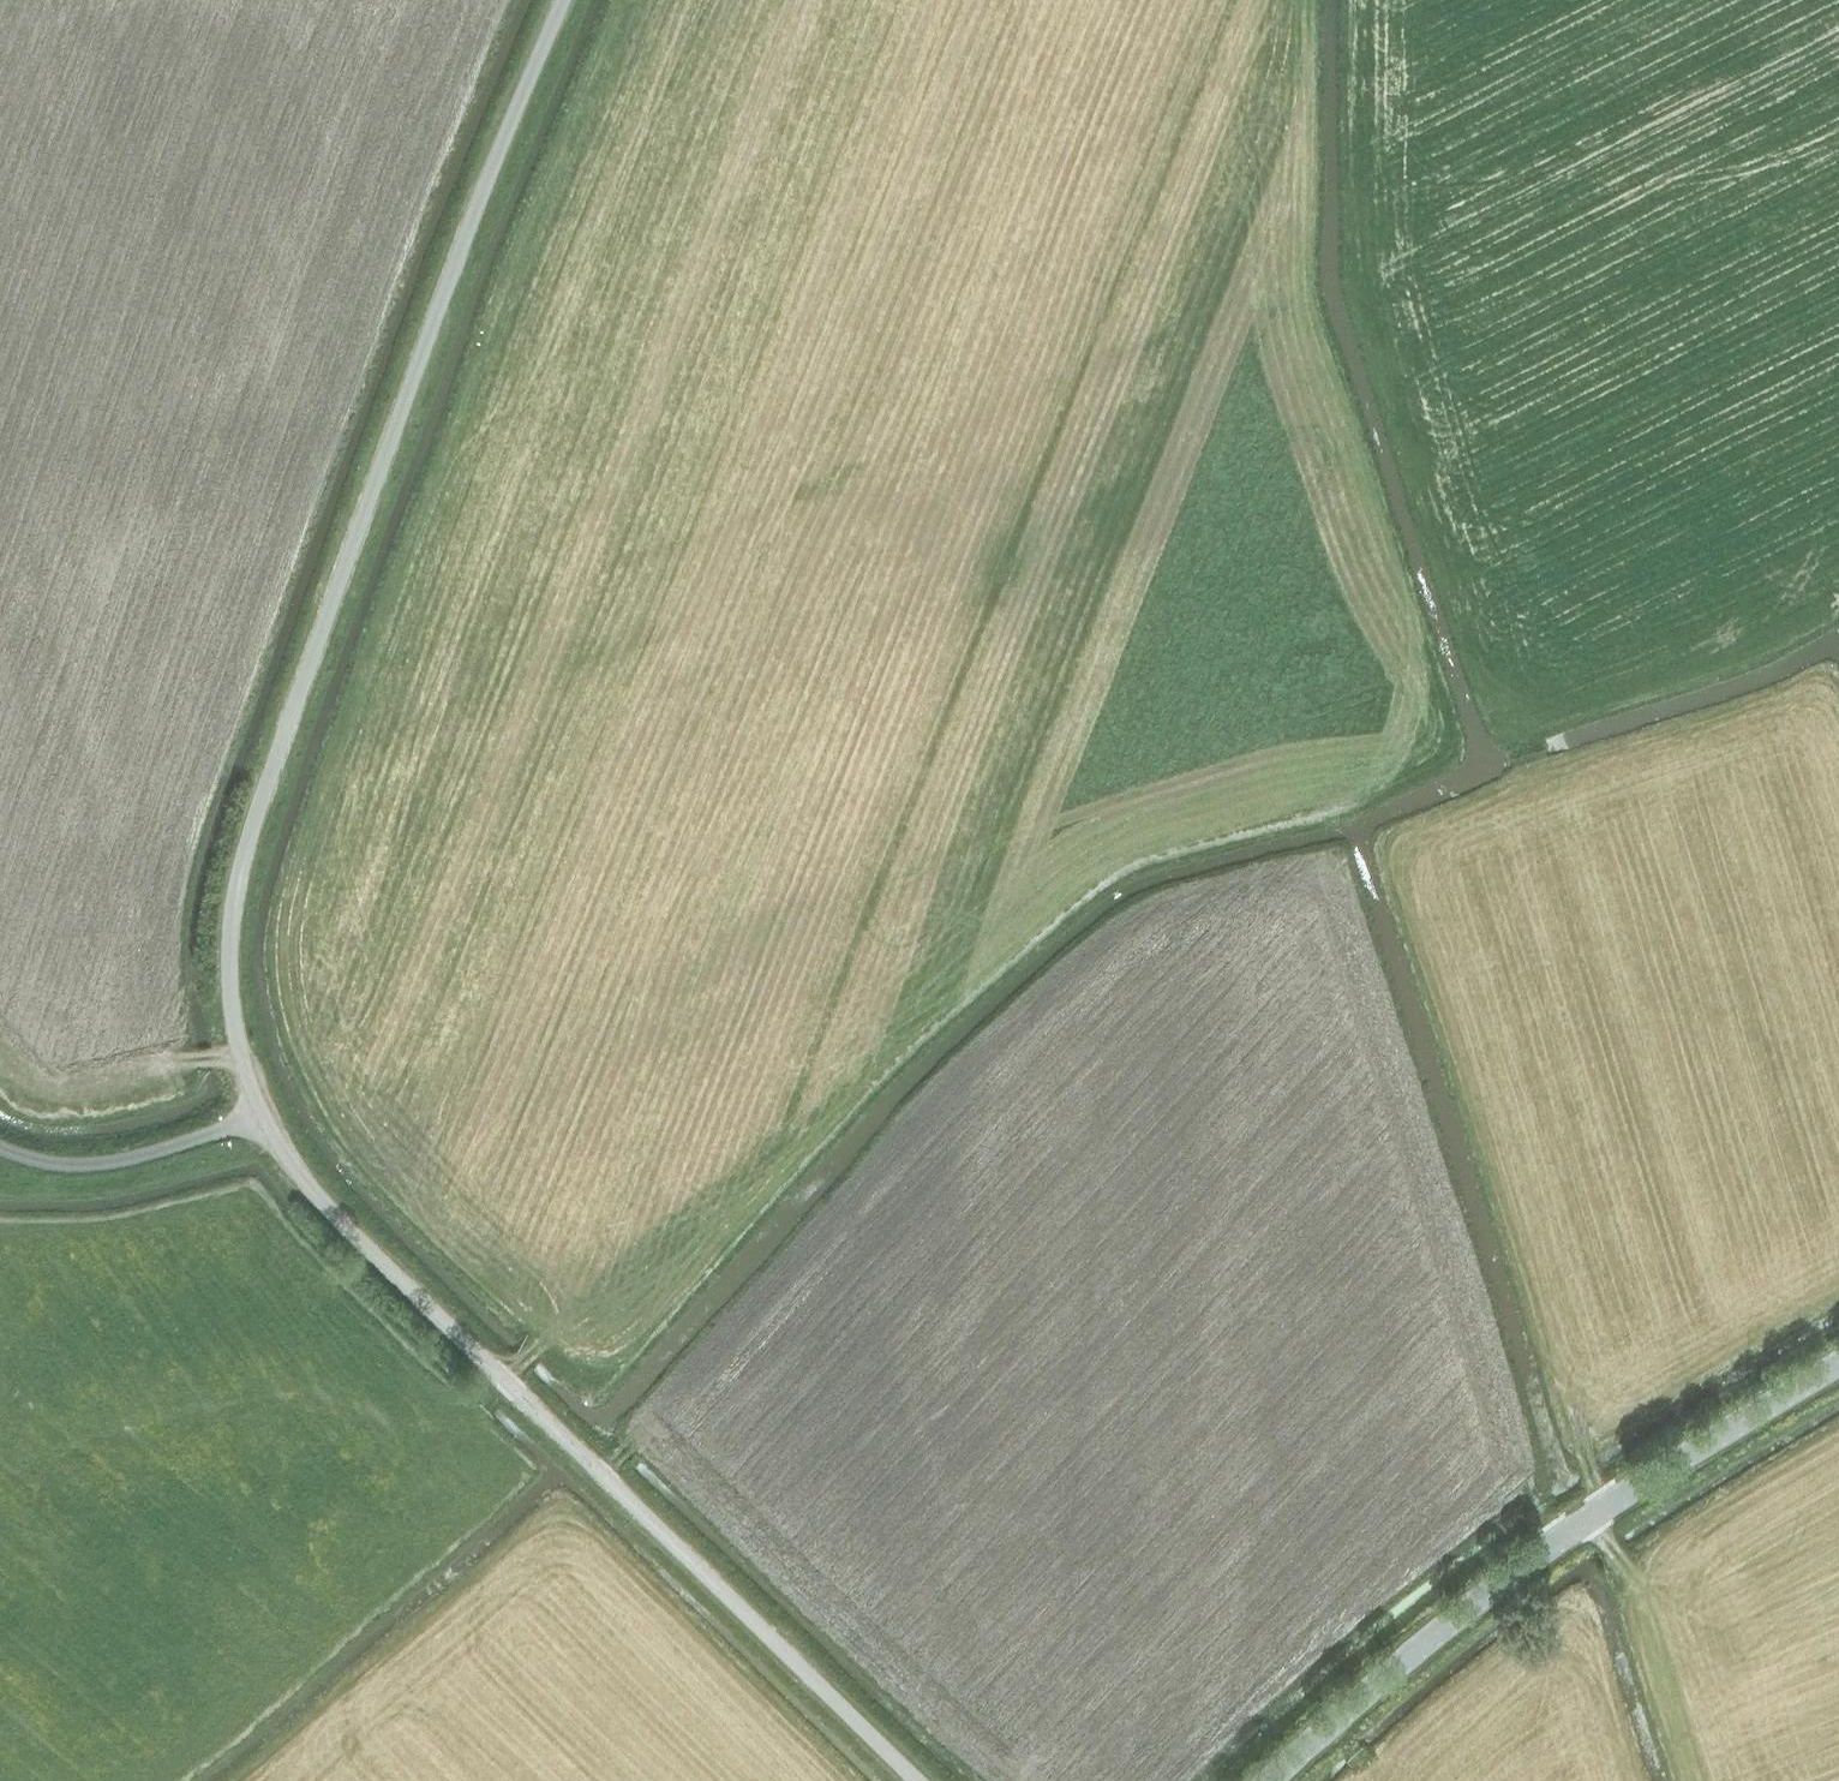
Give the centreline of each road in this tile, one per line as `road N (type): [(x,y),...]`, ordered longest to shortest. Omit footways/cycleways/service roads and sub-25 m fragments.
road 1 (unclassified): [(920,1780),(292,1167),(251,1093),(232,1014),(227,941),(237,865),(492,168),(563,0)]
road 2 (tertiary): [(1270,1780),(1447,1624),(1579,1526),(1838,1360)]

